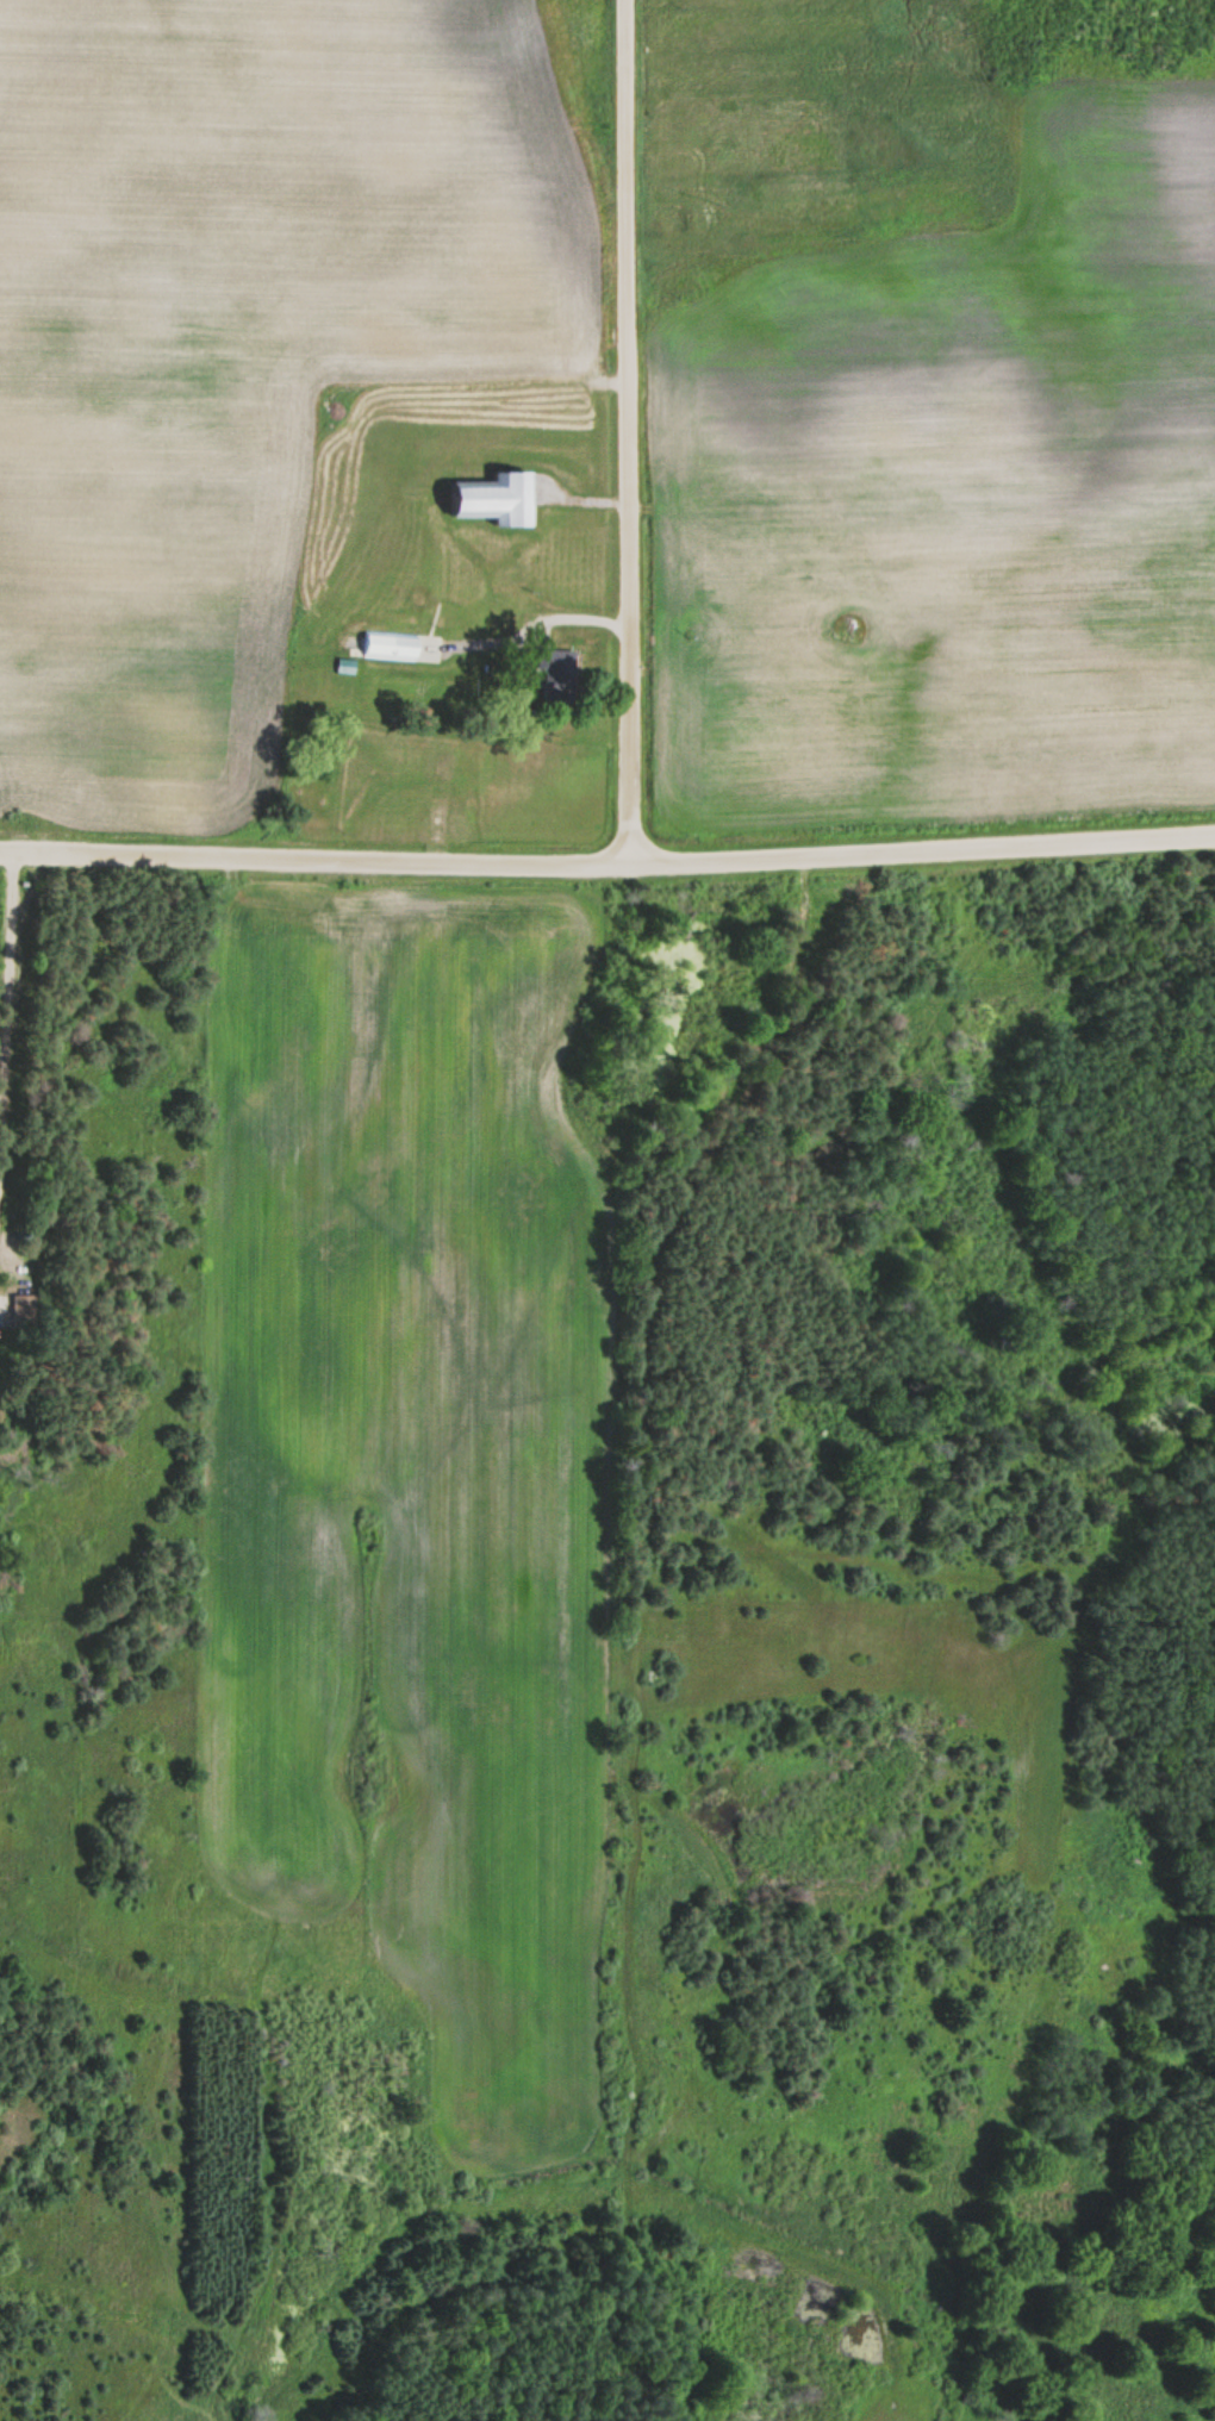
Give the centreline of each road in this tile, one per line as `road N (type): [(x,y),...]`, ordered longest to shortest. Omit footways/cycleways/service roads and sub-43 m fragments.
road 1 (residential): [(1214,833),(627,866),(0,856)]
road 2 (residential): [(627,866),(618,0)]

